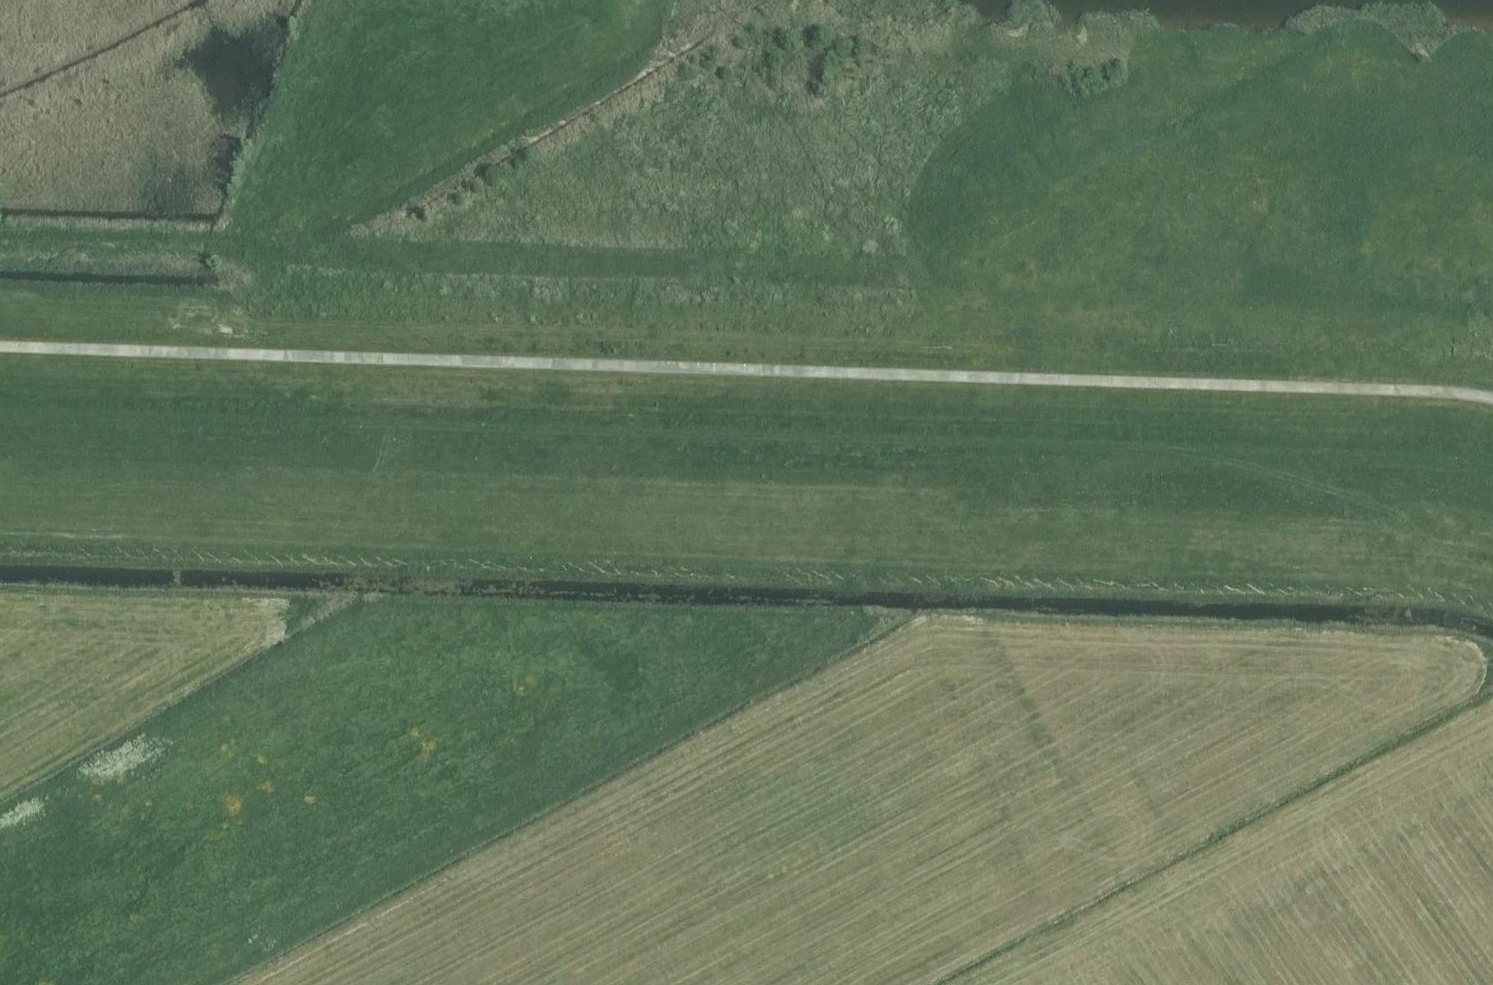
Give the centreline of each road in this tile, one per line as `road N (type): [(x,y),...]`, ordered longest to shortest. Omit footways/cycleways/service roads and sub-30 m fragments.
road 1 (track): [(0,413),(1403,455),(1492,466)]
road 2 (track): [(1419,515),(1205,450)]
road 3 (track): [(958,501),(1173,450)]

